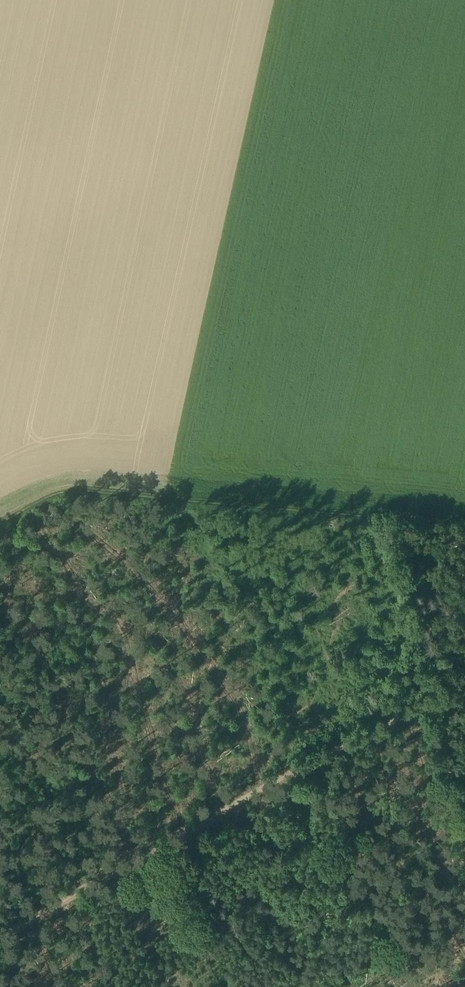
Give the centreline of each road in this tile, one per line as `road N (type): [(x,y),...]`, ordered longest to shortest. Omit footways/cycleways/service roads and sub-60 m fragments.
road 1 (track): [(464,691),(298,770),(0,939)]
road 2 (track): [(464,526),(64,485),(0,521)]

